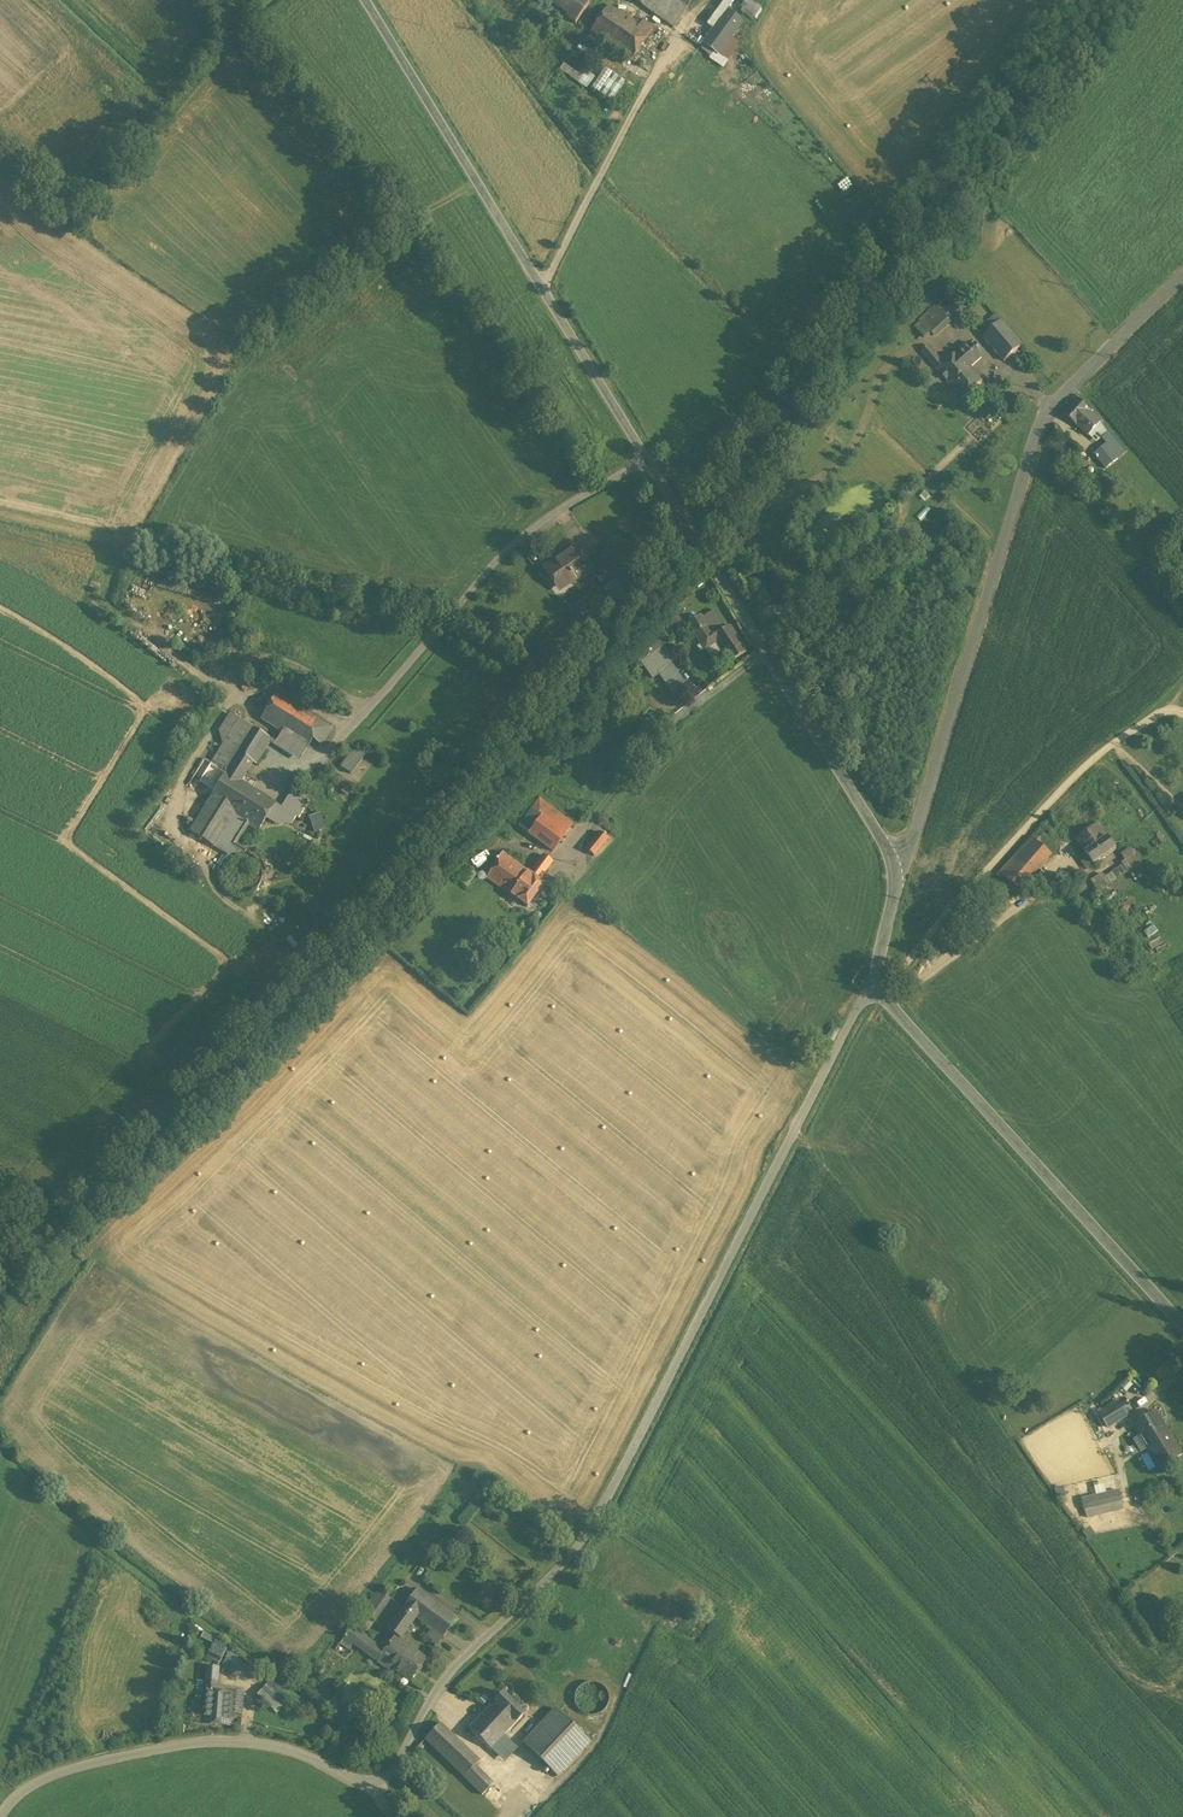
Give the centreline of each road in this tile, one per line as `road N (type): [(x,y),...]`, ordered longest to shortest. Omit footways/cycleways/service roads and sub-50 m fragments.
road 1 (unclassified): [(879,972),(584,1537),(451,1671),(381,1790),(308,1755),(239,1741),(163,1746),(44,1779),(0,1816)]
road 2 (tertiary): [(364,0),(886,847),(898,883)]
road 3 (unclassified): [(1075,386),(1045,425),(898,883)]
road 4 (tertiary): [(1182,1325),(906,1021),(885,996),(879,972)]
road 5 (unclassified): [(1075,386),(1182,277)]

